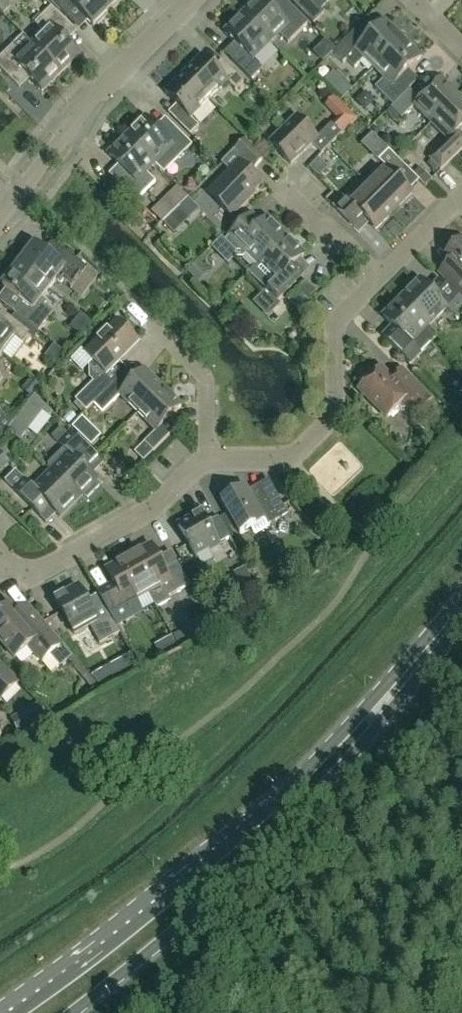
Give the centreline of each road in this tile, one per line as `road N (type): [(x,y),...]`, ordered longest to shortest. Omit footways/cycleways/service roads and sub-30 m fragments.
road 1 (primary): [(458,613),(282,794),(8,1012)]
road 2 (primary): [(68,1012),(205,904),(301,811),(391,711),(458,613)]
road 3 (residential): [(208,457),(291,457),(336,413),(331,323),(385,273)]
road 4 (residential): [(0,216),(116,72),(190,0)]
road 5 (residential): [(4,559),(27,576),(124,522),(208,457)]
road 6 (residential): [(208,457),(206,377),(150,315)]
road 7 (residential): [(385,273),(292,190)]

